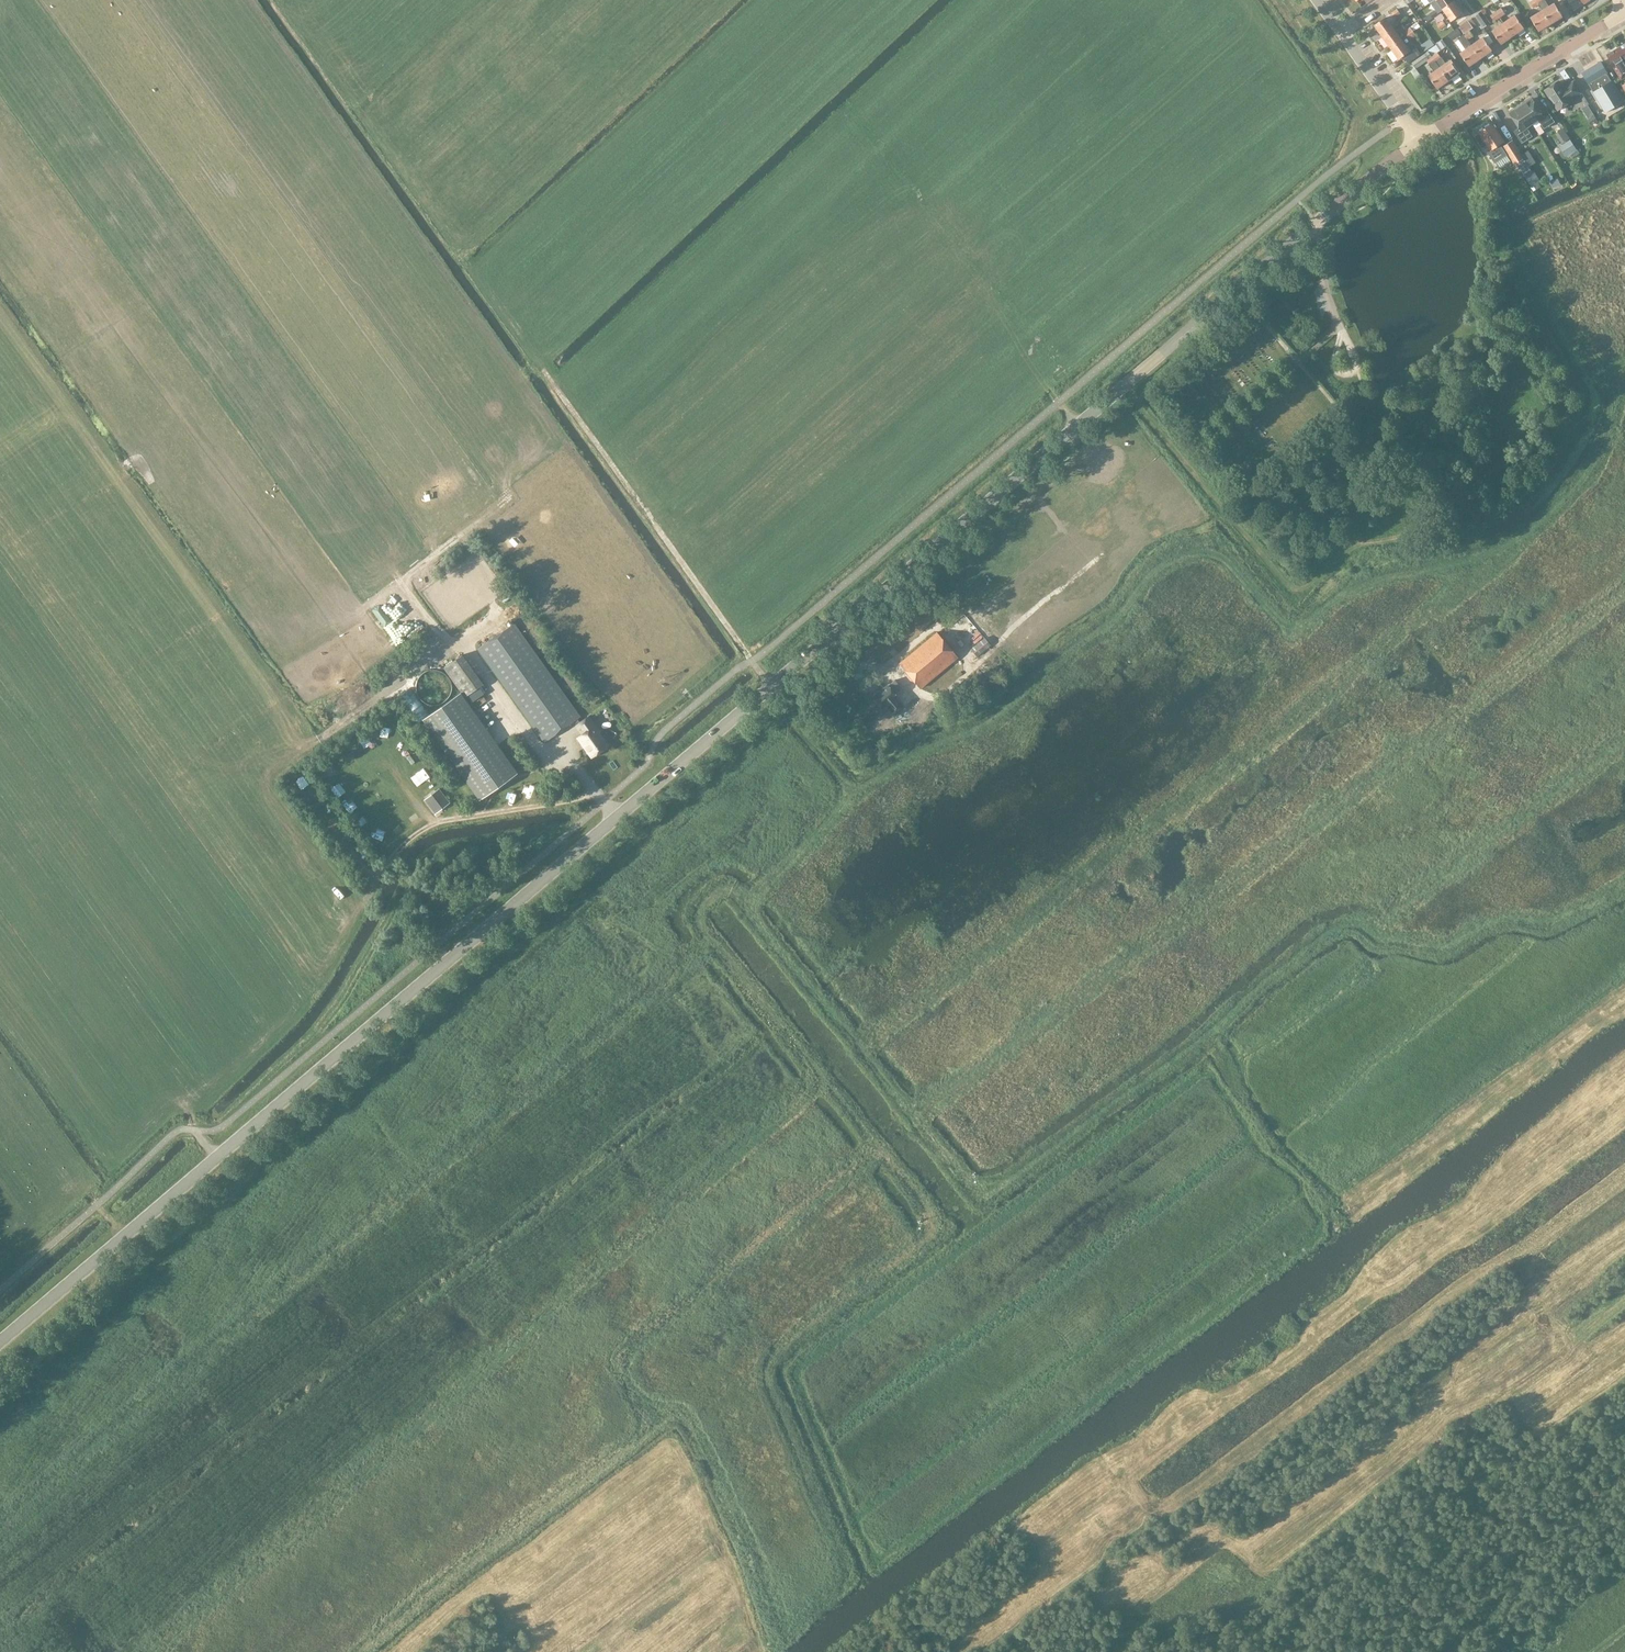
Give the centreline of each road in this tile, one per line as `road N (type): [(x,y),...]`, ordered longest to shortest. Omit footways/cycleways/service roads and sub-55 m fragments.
road 1 (secondary): [(0,1341),(1419,140)]
road 2 (track): [(771,687),(546,373)]
road 3 (track): [(1119,389),(1294,595),(1355,544)]
road 4 (secondary): [(1419,140),(1624,12)]
road 5 (track): [(594,792),(439,823),(385,868)]

